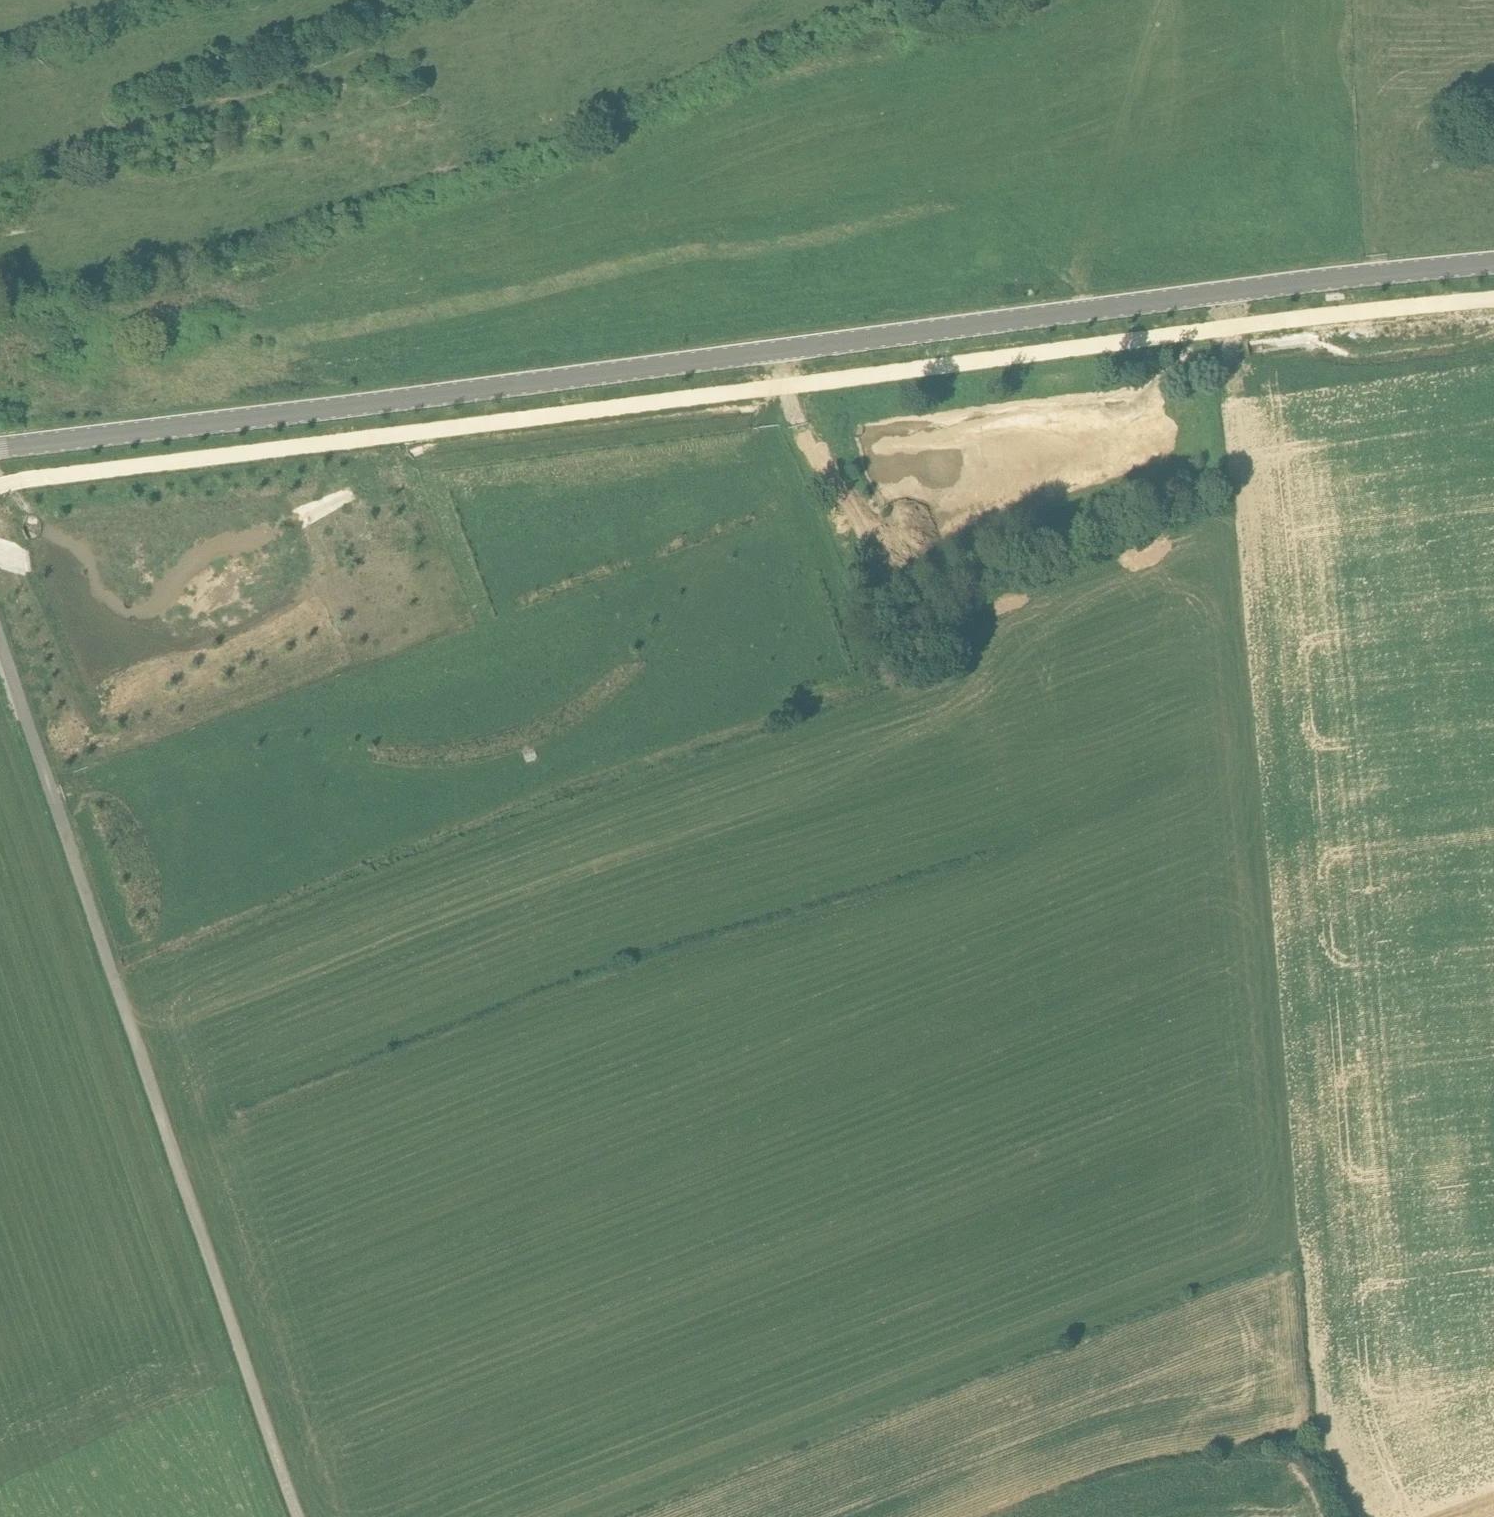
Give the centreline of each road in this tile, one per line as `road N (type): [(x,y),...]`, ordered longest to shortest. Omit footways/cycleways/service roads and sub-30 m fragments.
road 1 (tertiary): [(0,447),(1493,262)]
road 2 (unclassified): [(298,1516),(0,642)]

